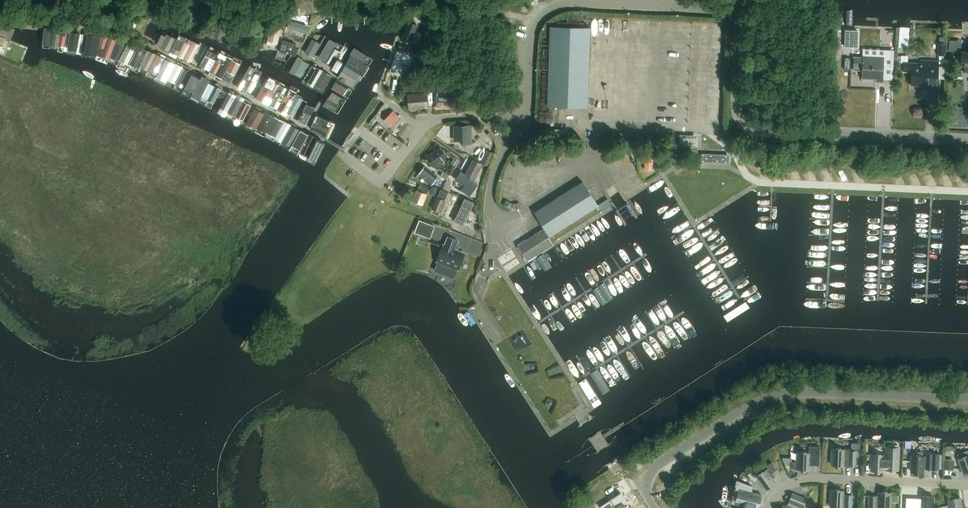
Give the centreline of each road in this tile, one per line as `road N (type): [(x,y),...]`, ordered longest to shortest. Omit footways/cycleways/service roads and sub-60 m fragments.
road 1 (unclassified): [(484,276),(494,246),(489,182),(522,128),(528,39),(538,17),(564,3),(739,12)]
road 2 (unclassified): [(654,507),(646,488),(656,466),(762,401),(801,392),(967,400)]
road 3 (unclassified): [(967,142),(748,131),(734,107),(739,12)]
road 4 (residential): [(766,507),(780,486),(810,477),(967,484)]

